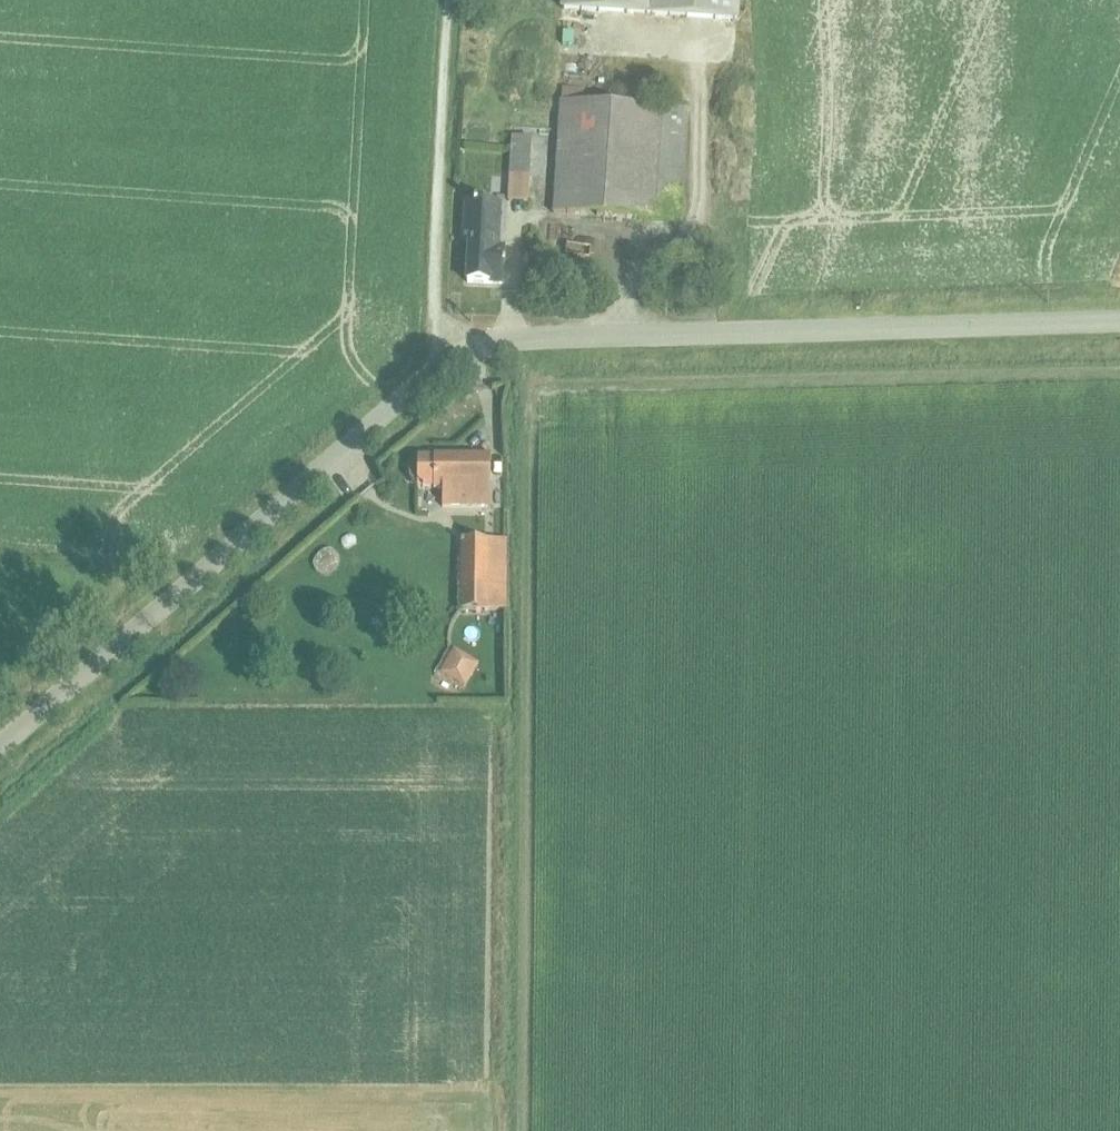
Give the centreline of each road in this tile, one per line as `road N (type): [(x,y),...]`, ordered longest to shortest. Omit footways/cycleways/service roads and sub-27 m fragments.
road 1 (unclassified): [(0,749),(417,389),(473,352),(538,341),(1119,323)]
road 2 (track): [(449,0),(435,303),(456,360)]

